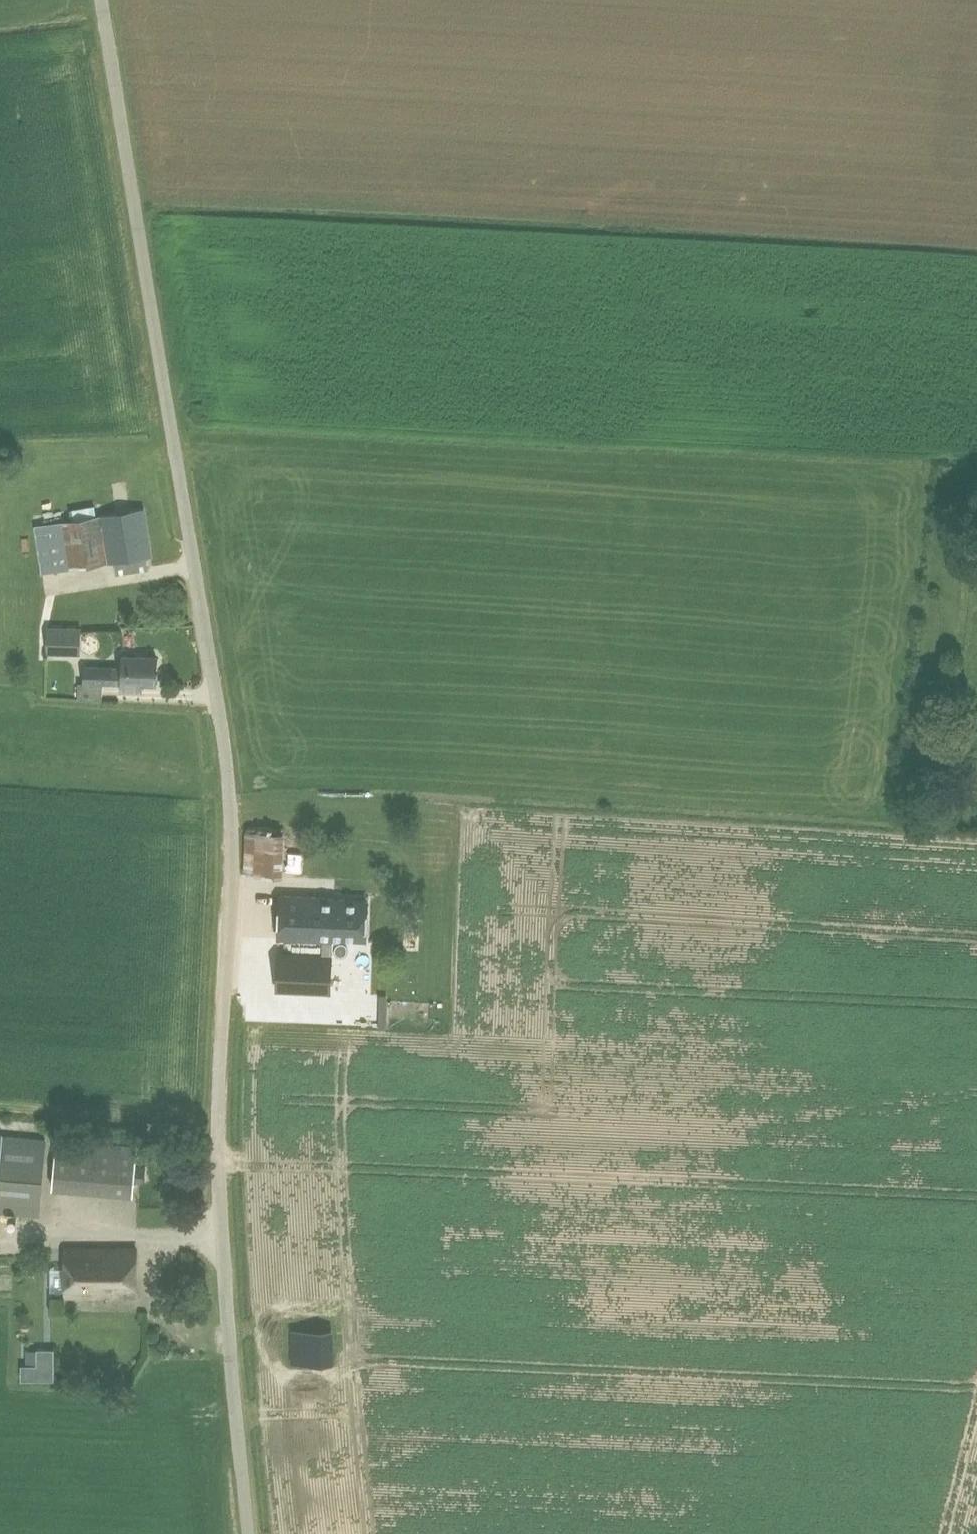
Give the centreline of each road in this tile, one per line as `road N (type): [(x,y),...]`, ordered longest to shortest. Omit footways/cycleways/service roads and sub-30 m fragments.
road 1 (unclassified): [(250,1533),(216,1179),(228,766),(99,0)]

